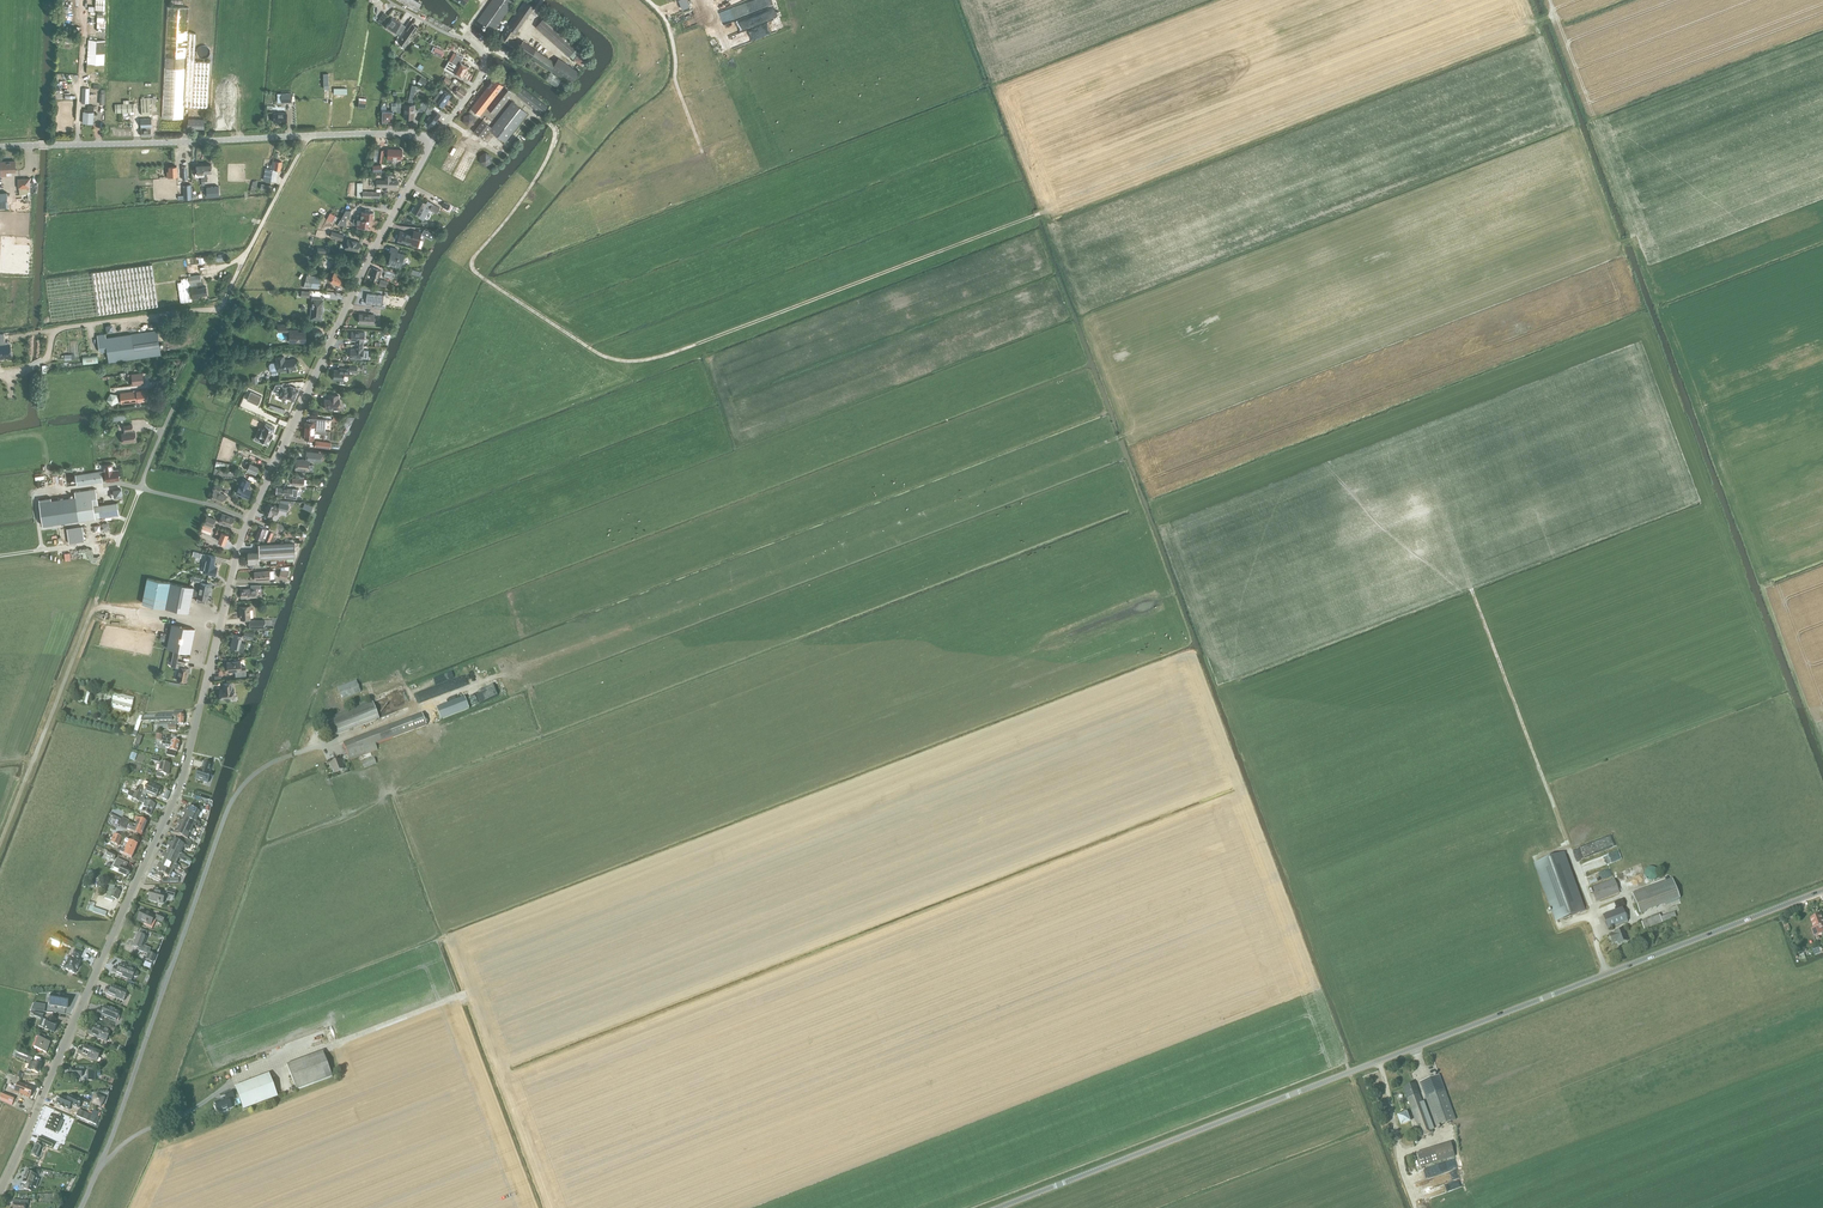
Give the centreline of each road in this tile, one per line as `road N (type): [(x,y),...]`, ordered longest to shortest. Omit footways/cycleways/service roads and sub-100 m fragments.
road 1 (residential): [(0,1191),(174,801),(239,544),(373,250),(432,142)]
road 2 (tertiary): [(1000,1207),(1822,891)]
road 3 (track): [(555,129),(535,181),(473,269),(618,360),(670,353),(1044,212)]
road 4 (residential): [(82,1207),(236,795)]
road 5 (residential): [(35,144),(396,132),(432,142)]
road 6 (track): [(550,1207),(469,993),(333,1046),(310,1046)]
road 7 (track): [(120,539),(0,844)]
road 8 (track): [(1578,869),(1472,589)]
road 9 (track): [(704,157),(667,23),(646,0)]
road 10 (track): [(1378,1063),(1416,1207)]
road 11 (residential): [(432,142),(483,71),(481,49),(459,37)]

